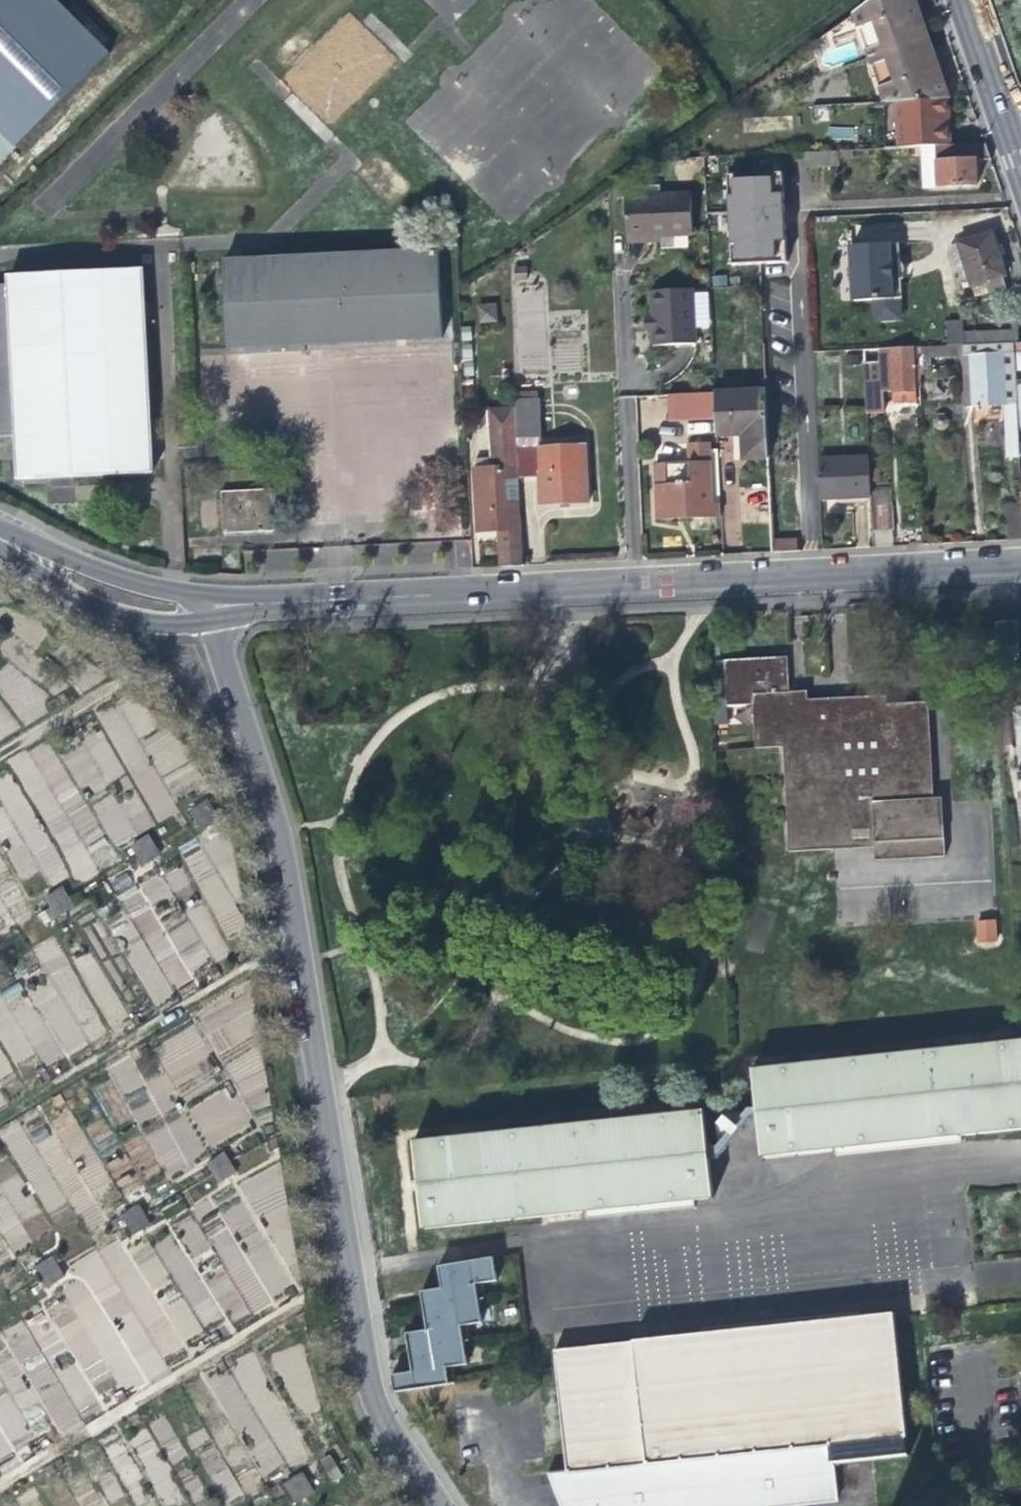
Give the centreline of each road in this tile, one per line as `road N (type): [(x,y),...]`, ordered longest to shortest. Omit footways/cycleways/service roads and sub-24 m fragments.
road 1 (residential): [(433,1505),(372,1411),(358,1365),(279,830),(205,606)]
road 2 (residential): [(1020,566),(205,606)]
road 3 (residential): [(0,539),(87,583),(205,606)]
road 4 (residential): [(965,0),(1012,132)]

